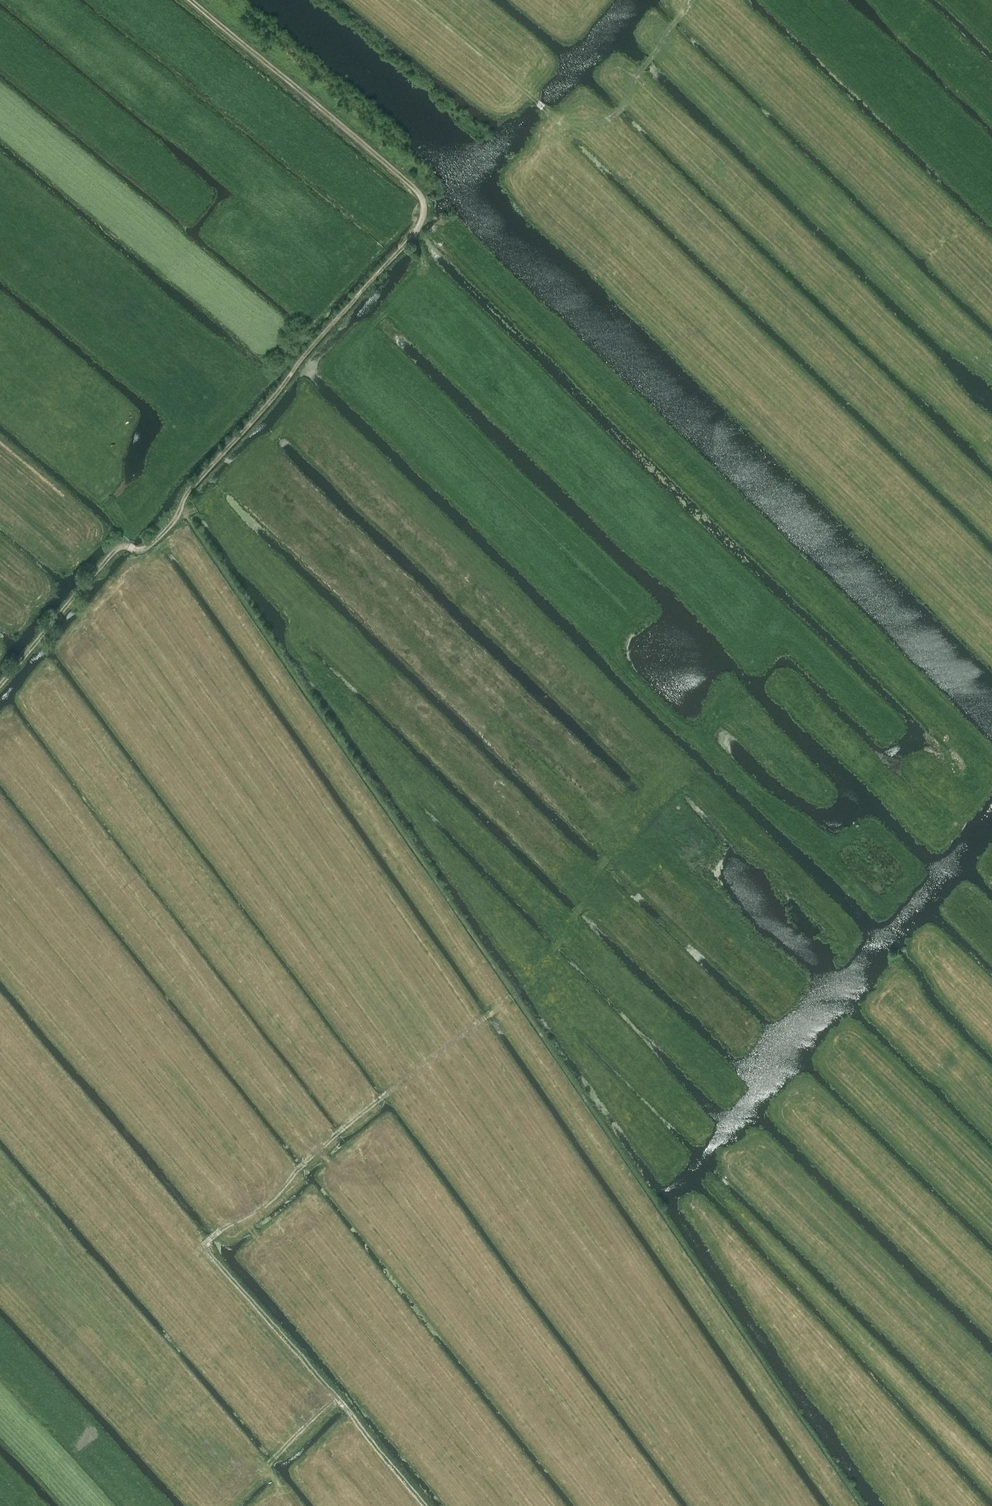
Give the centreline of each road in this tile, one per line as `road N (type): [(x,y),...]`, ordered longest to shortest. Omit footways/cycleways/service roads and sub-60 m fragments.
road 1 (track): [(652,797),(535,983),(359,1115),(266,1204),(206,1242),(337,1396),(269,1463)]
road 2 (track): [(696,0),(614,115),(565,125),(416,0)]
road 3 (track): [(0,684),(116,549),(146,548),(182,506)]
road 4 (track): [(337,1396),(425,1505)]

